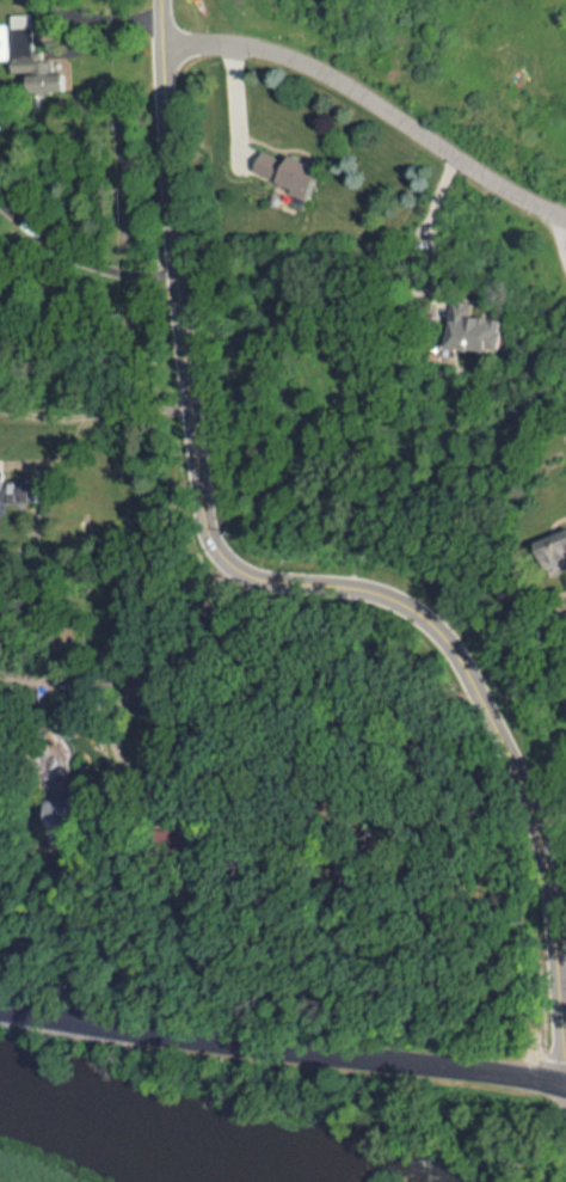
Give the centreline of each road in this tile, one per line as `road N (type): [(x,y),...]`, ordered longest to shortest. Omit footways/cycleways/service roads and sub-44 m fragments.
road 1 (residential): [(163,0),(171,179),(209,523),(223,553),(241,566),(382,582),(407,593),(457,642),(509,743),(542,839),(565,1010)]
road 2 (tertiary): [(565,1083),(0,1007)]
road 3 (residential): [(164,45),(230,43),(314,65),(486,176),(565,216)]

